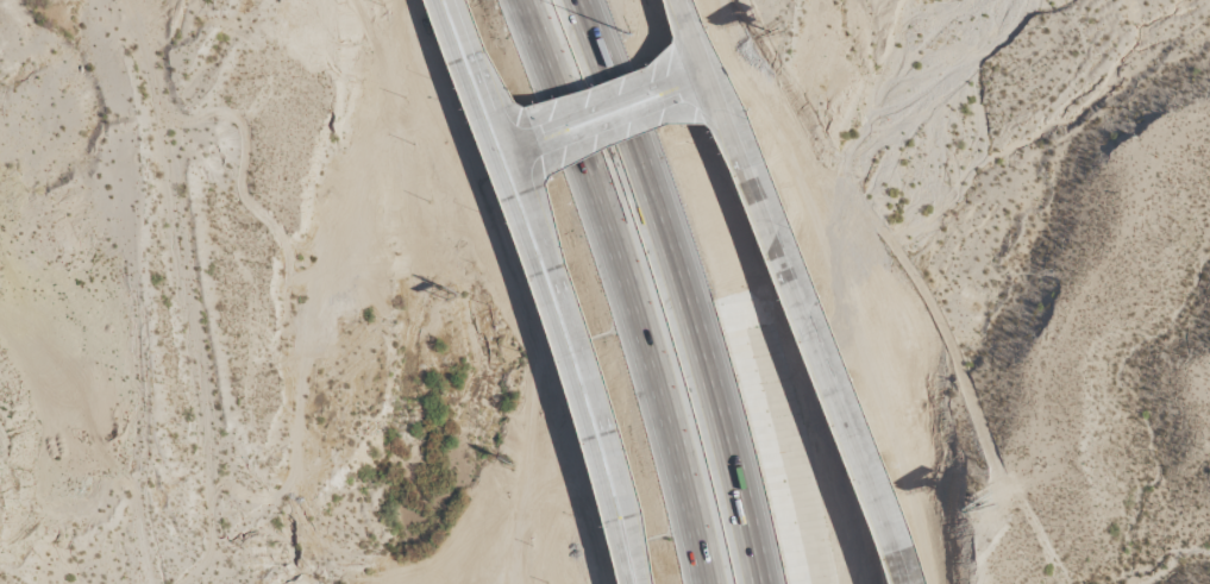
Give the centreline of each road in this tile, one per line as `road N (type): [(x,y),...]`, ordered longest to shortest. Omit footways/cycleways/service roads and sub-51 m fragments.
road 1 (motorway): [(532,0),(654,347),(715,583)]
road 2 (motorway): [(753,583),(689,337),(571,0)]
road 3 (motorway): [(908,583),(842,379),(709,74)]
road 4 (motorway): [(500,149),(573,352),(634,583)]
road 5 (motorway): [(445,0),(500,149)]

